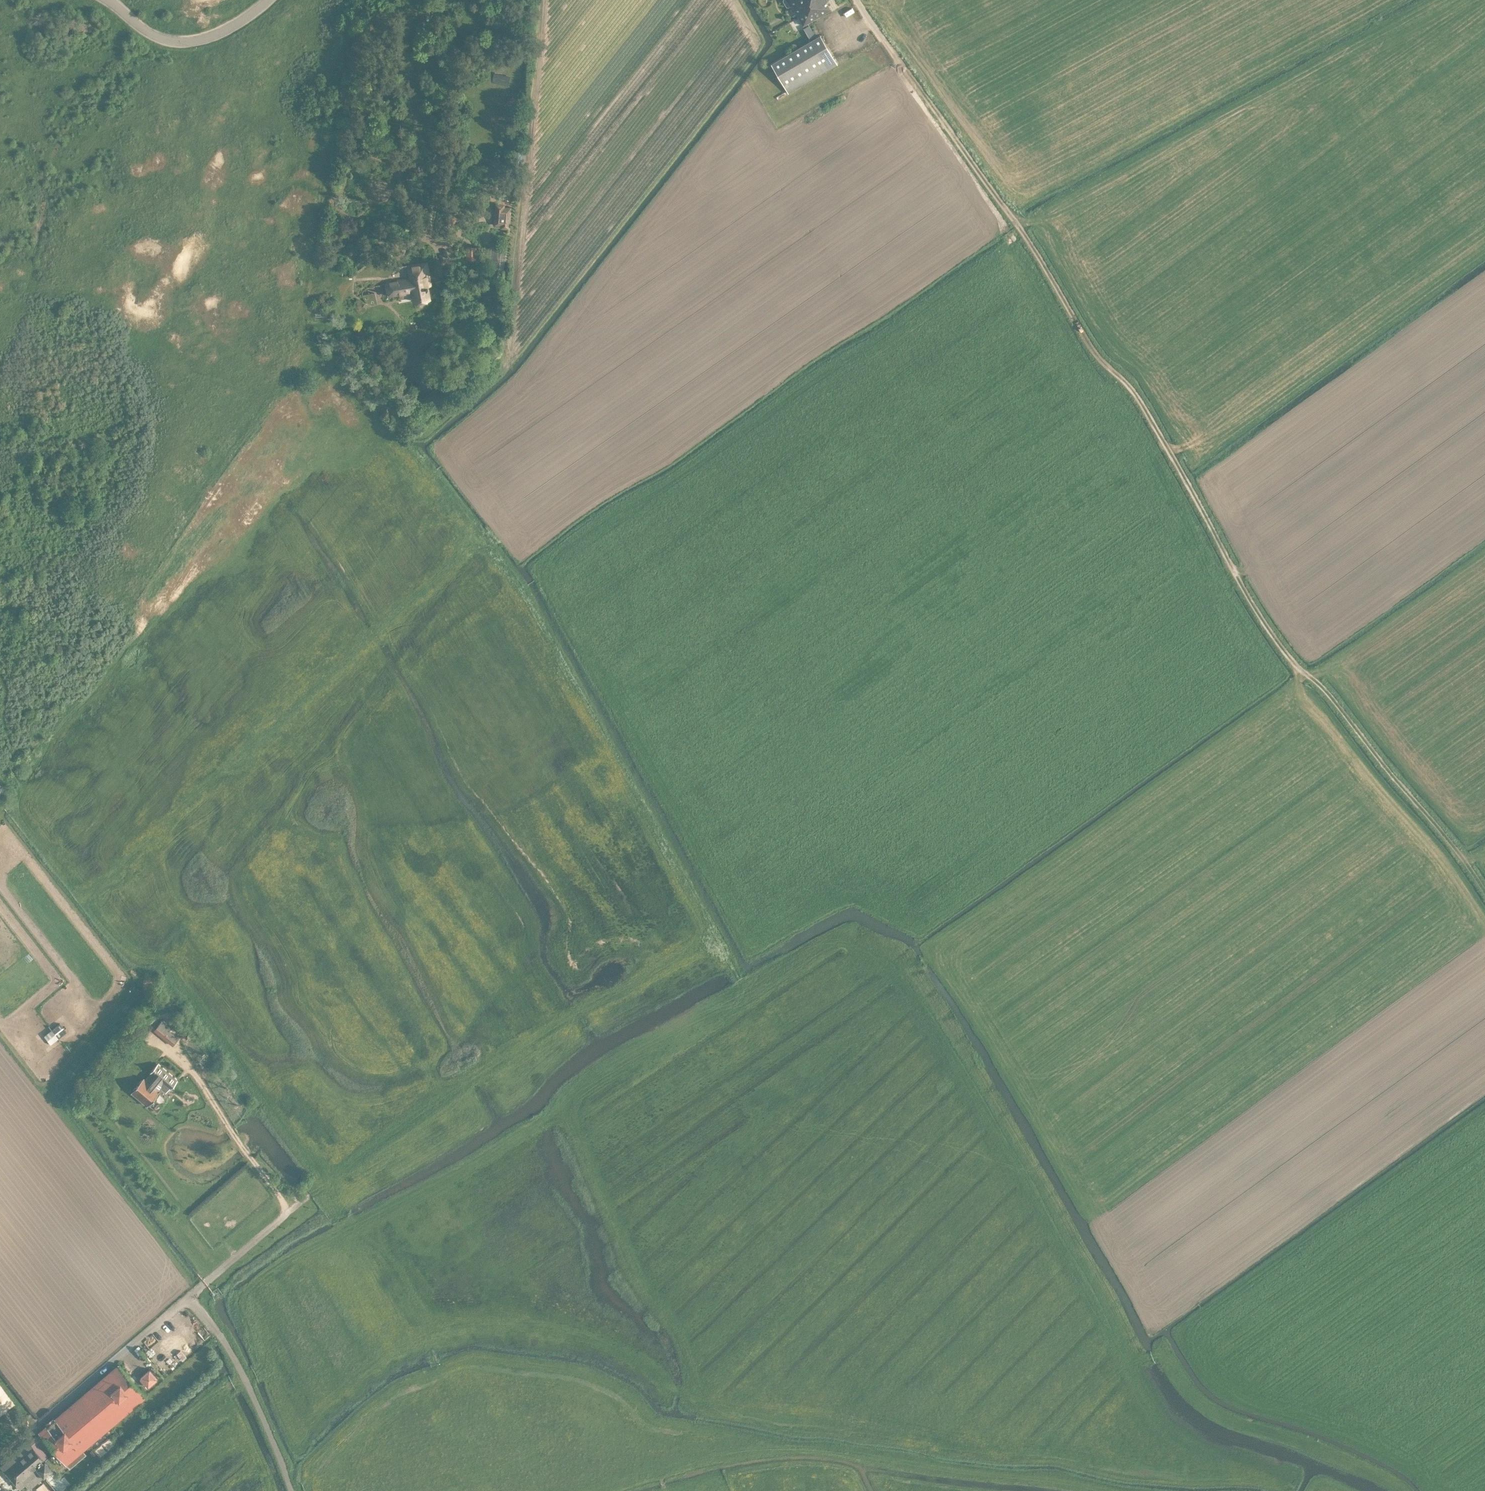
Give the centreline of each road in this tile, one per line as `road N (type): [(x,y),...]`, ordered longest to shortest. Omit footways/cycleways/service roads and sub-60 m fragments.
road 1 (track): [(1484,892),(1441,830),(1298,669),(1128,384),(1090,345),(1020,228),(857,0)]
road 2 (track): [(310,1194),(433,1097),(660,967)]
road 3 (track): [(1484,924),(1445,863),(1305,702),(1298,669)]
road 4 (track): [(153,1035),(189,1067),(287,1211)]
road 5 (unclassified): [(109,0),(172,41),(228,29),(267,0)]
road 6 (unclassified): [(290,1490),(220,1334)]

